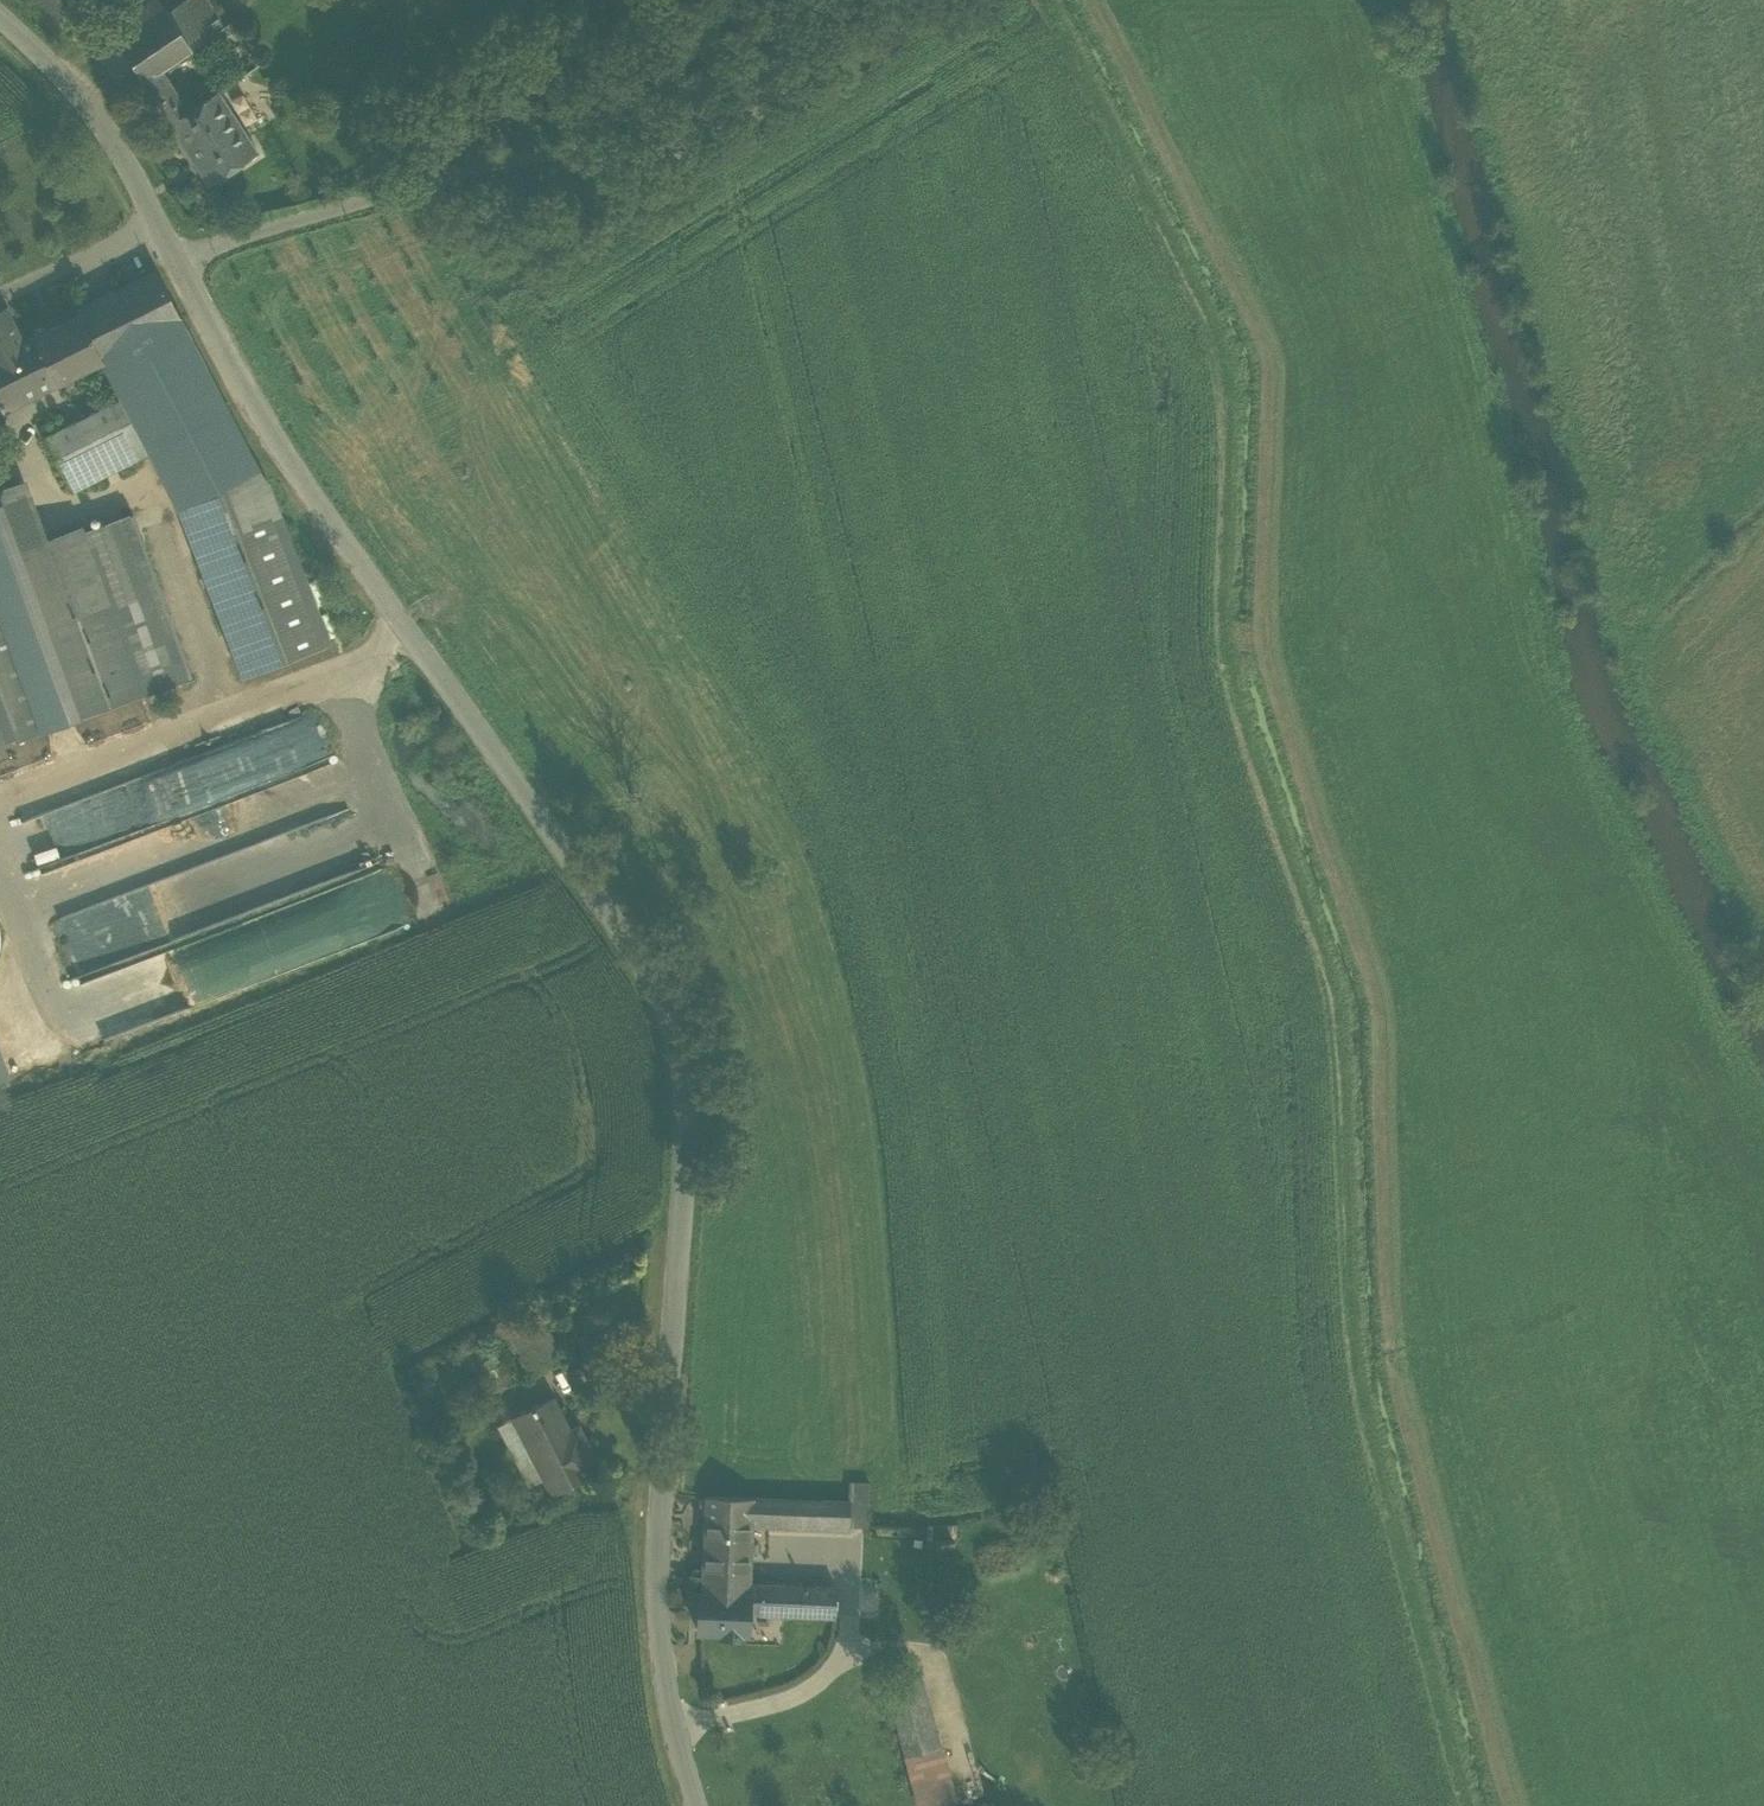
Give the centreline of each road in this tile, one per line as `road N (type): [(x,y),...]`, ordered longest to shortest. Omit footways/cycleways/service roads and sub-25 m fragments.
road 1 (tertiary): [(173,256),(291,466),(637,962),(680,1088),(653,1599),(702,1805)]
road 2 (unclassified): [(957,0),(677,160),(588,154),(494,164),(173,256)]
road 3 (tertiary): [(0,16),(101,124),(173,256)]
road 4 (track): [(0,296),(158,226)]

